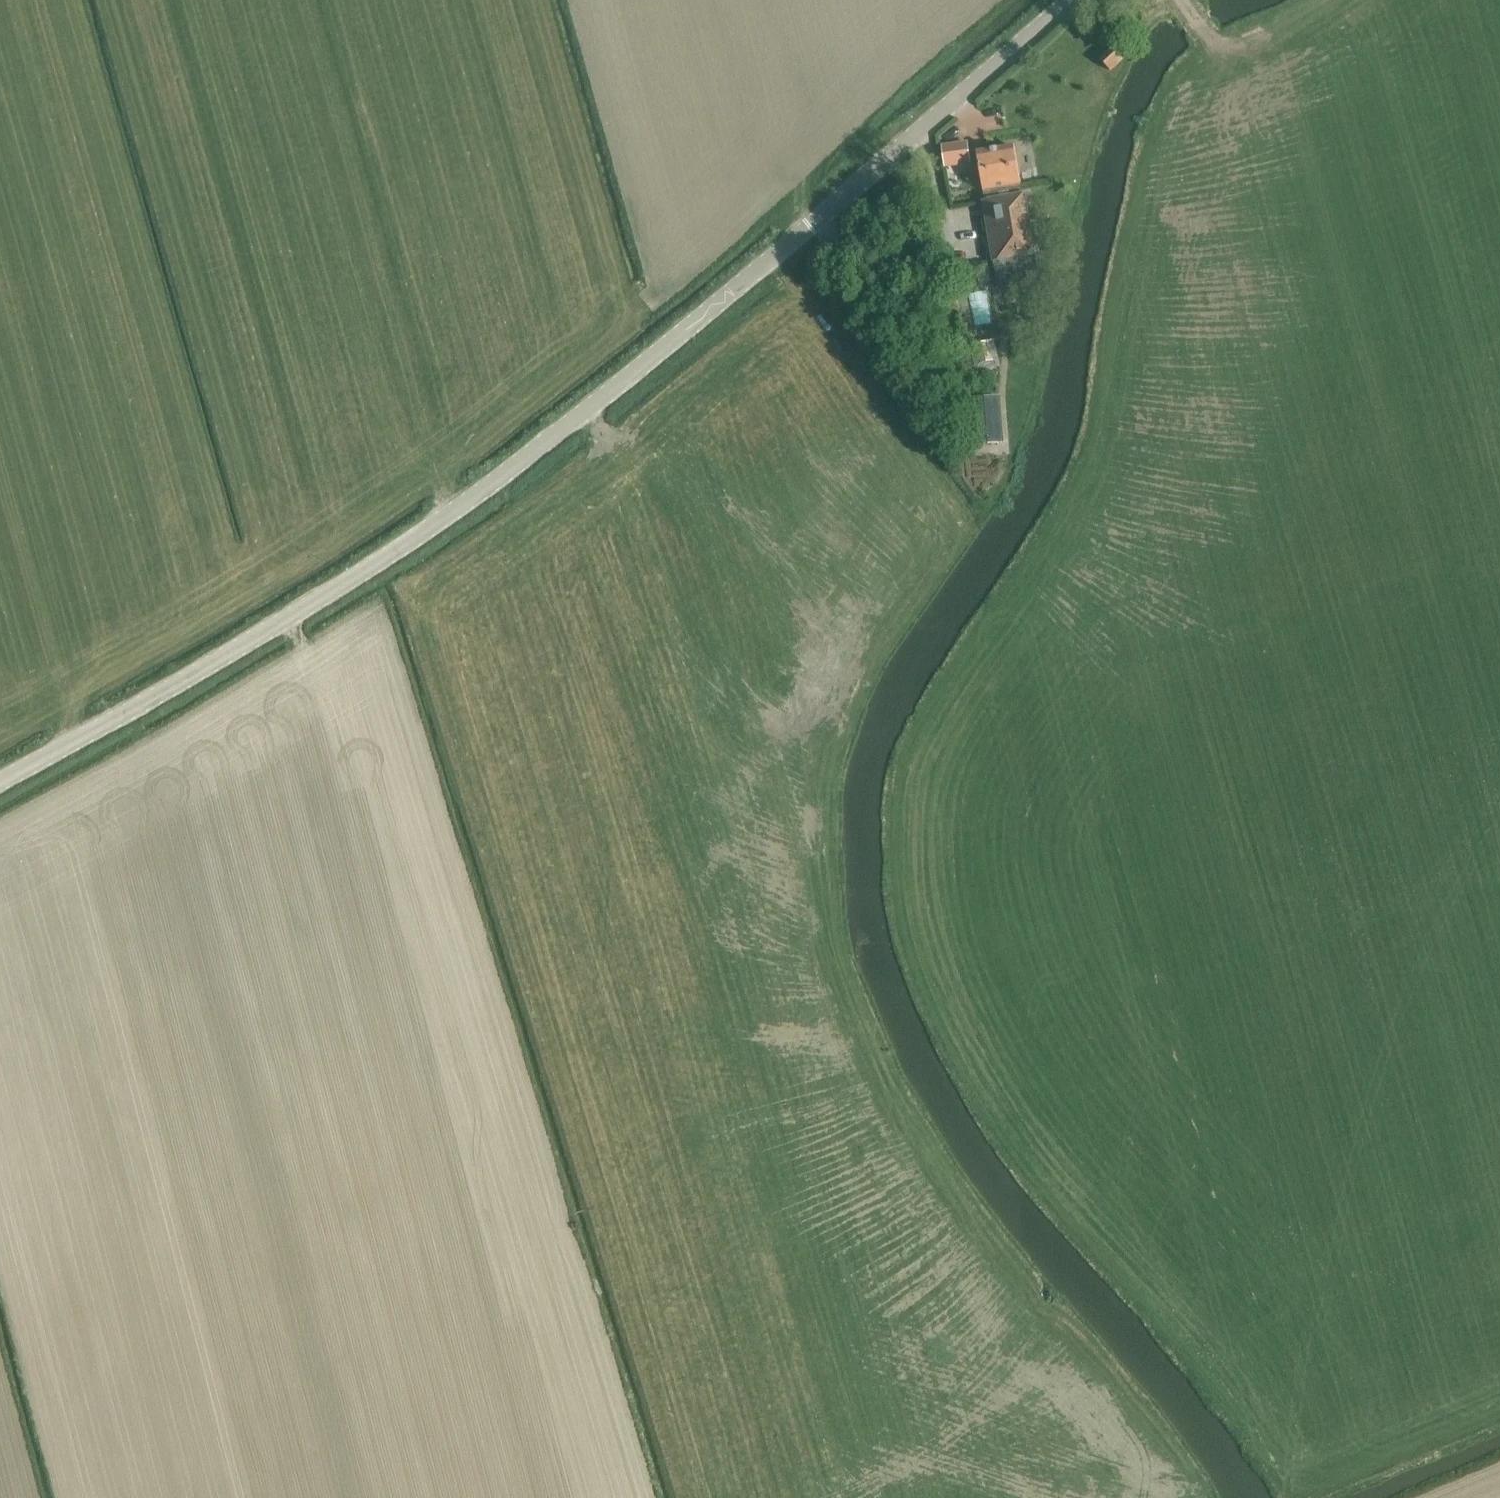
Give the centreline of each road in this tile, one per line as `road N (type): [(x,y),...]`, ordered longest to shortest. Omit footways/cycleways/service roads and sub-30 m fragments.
road 1 (tertiary): [(0,781),(273,627),(545,443),(1070,0)]

